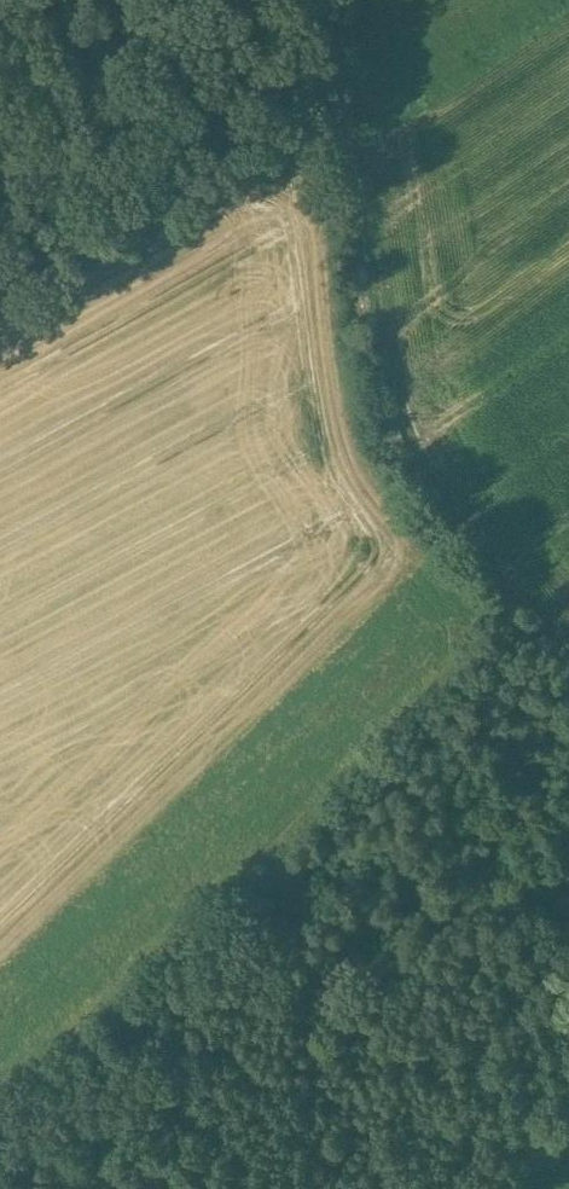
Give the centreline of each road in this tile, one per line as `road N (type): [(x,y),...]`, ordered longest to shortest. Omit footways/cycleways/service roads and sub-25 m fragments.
road 1 (track): [(568,690),(382,448),(313,0)]

